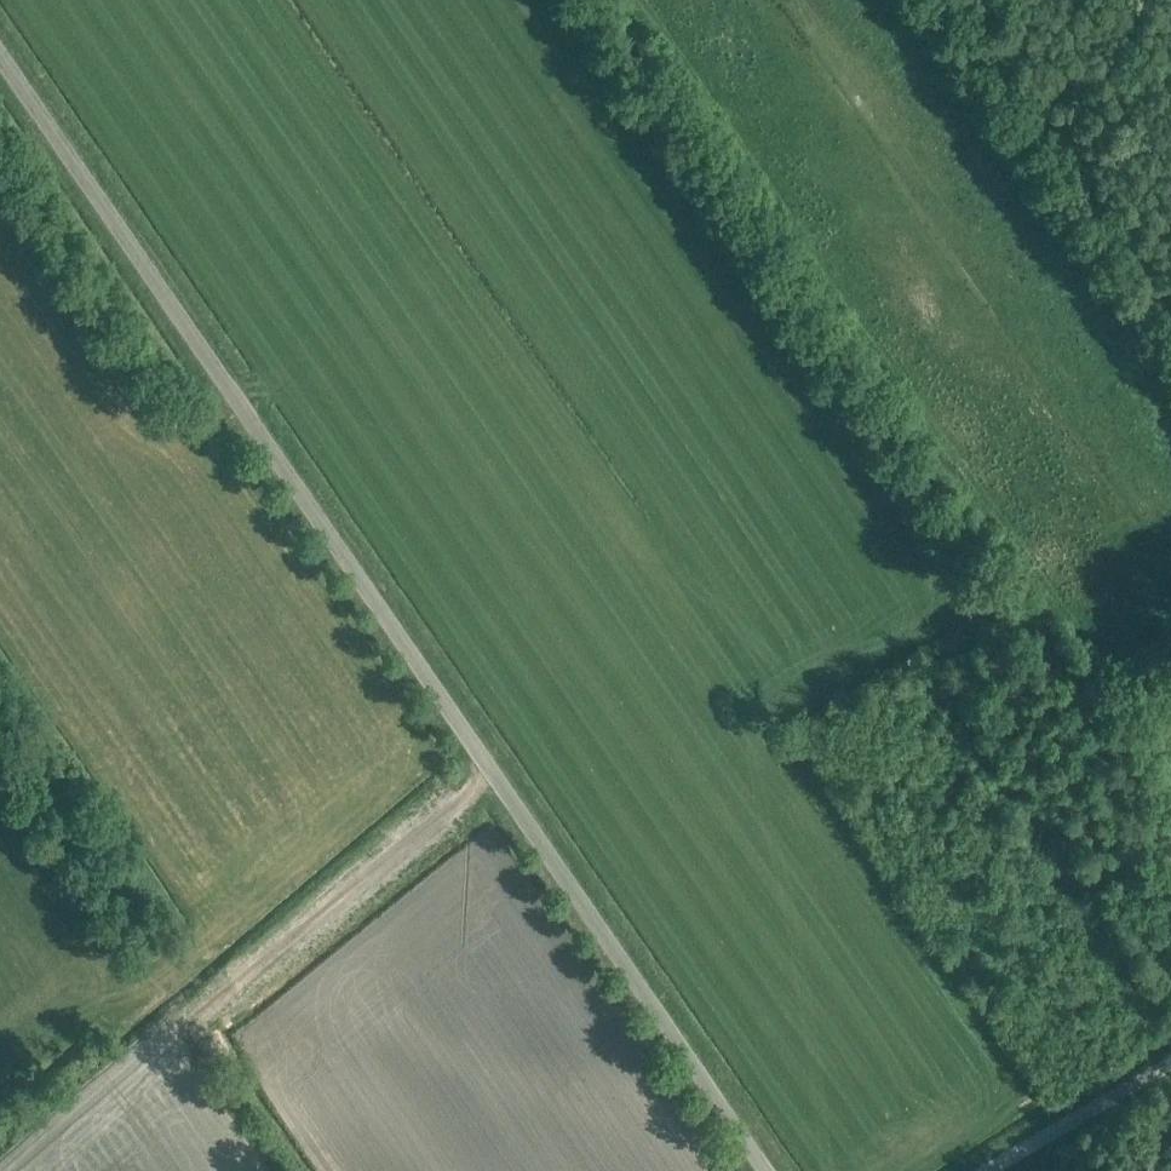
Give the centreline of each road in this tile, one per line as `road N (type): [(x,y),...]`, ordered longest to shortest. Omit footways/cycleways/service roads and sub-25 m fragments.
road 1 (unclassified): [(765,1170),(0,56)]

